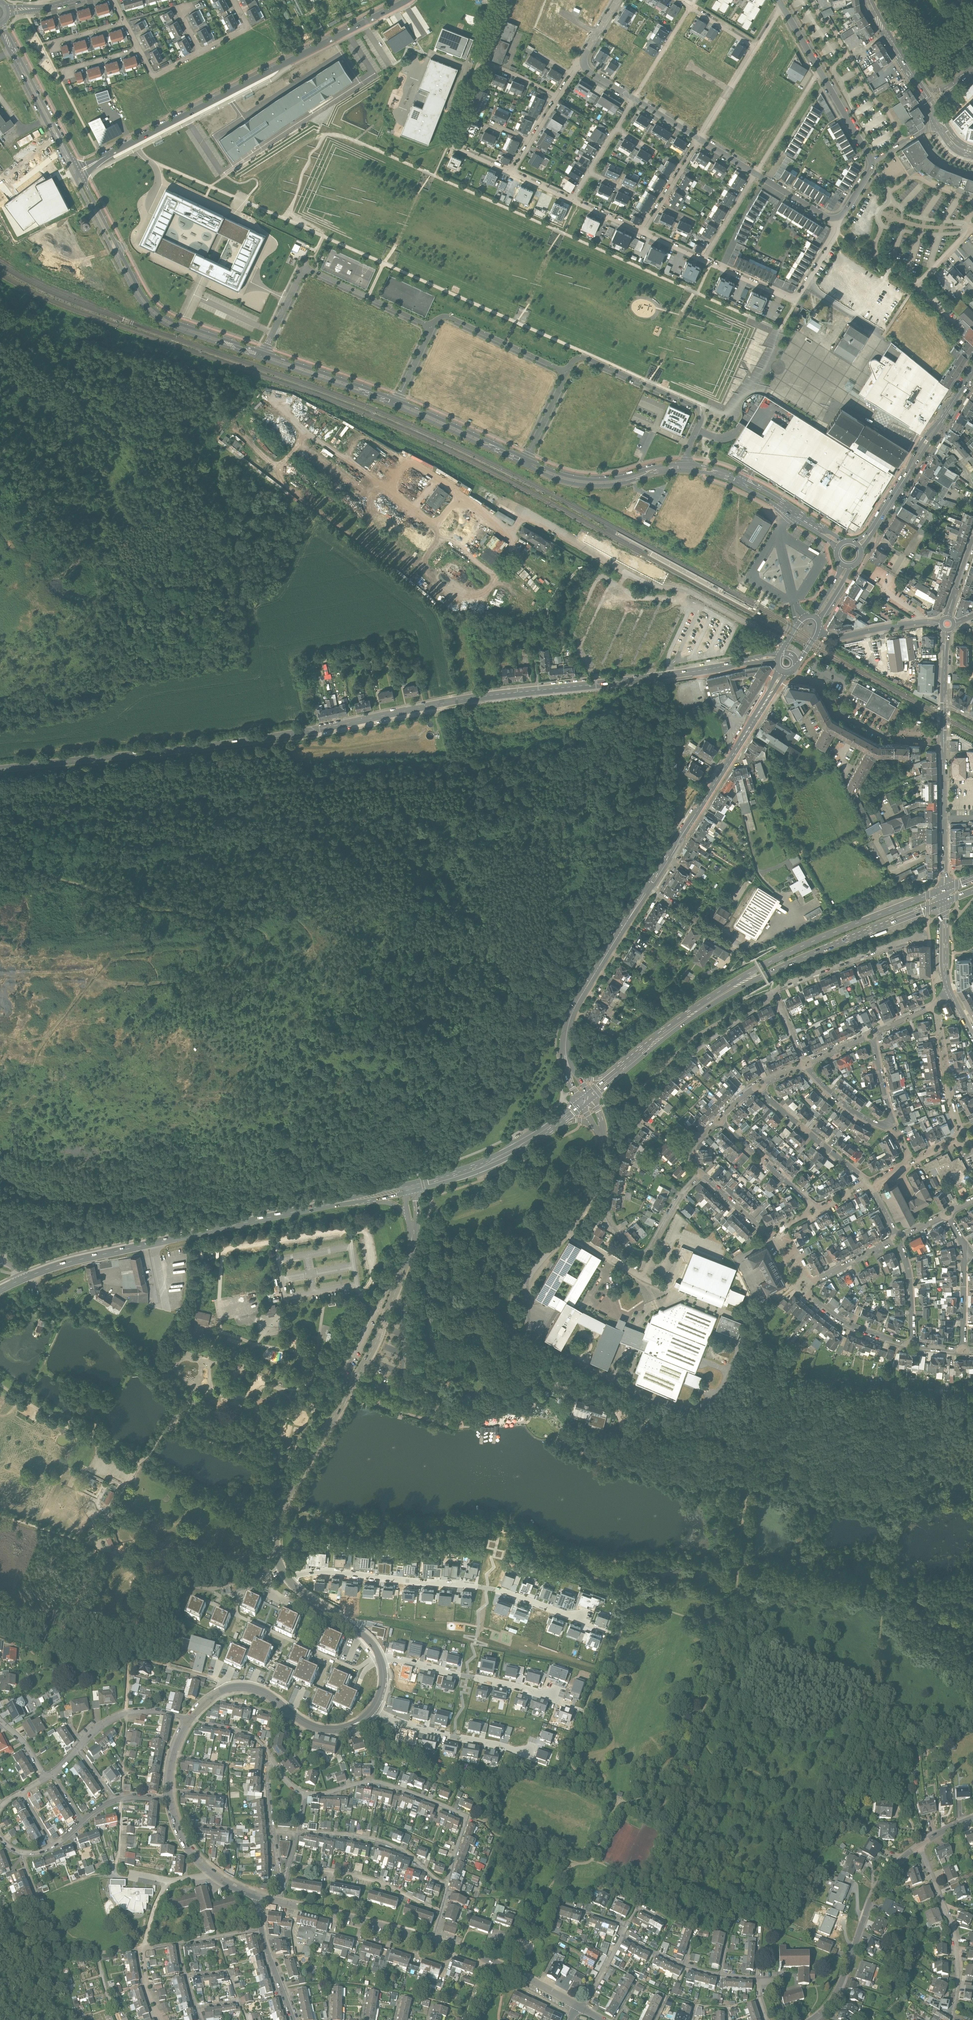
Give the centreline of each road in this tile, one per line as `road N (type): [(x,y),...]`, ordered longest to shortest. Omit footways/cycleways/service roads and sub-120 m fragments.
road 1 (secondary): [(777,659),(475,698),(275,737),(0,771)]
road 2 (residential): [(776,997),(698,1048),(638,1115),(618,1159),(609,1221),(633,1248),(647,1250),(701,1173)]
road 3 (unclassified): [(408,0),(76,173)]
road 4 (tertiary): [(408,1256),(285,1503),(275,1551),(289,1580)]
road 5 (primary): [(25,1278),(353,1201)]
road 6 (unclassified): [(786,645),(683,589),(635,577),(500,502)]
road 7 (residential): [(289,1580),(323,1572),(459,1584),(579,1615)]
road 8 (tertiary): [(76,173),(152,311),(263,355)]
road 9 (unclassified): [(603,1157),(588,1206),(513,1298),(513,1334),(560,1375)]
road 10 (secondary): [(647,890),(781,672)]
road 11 (primary): [(946,890),(801,947),(720,996)]
road 12 (primary): [(720,996),(947,903)]
road 13 (residential): [(306,1792),(376,1782),(465,1814),(447,1884)]
road 14 (unclassified): [(430,328),(306,269),(263,355)]
road 15 (track): [(743,1438),(823,1457),(928,1462),(972,1474)]
road 16 (tertiary): [(816,2019),(837,2000),(883,1878),(921,1841)]
road 17 (unclassified): [(686,467),(701,419),(696,407),(585,357),(564,373)]
road 18 (tertiary): [(857,547),(972,370)]
road 19 (residential): [(839,224),(794,301),(704,259)]
road 20 (residential): [(921,1841),(954,1934),(952,2019)]
road 21 (tertiary): [(374,1708),(334,1729),(302,1720),(260,1689),(212,1695)]
road 22 (tertiary): [(686,467),(743,484),(841,546)]
road 23 (residential): [(820,70),(871,162),(839,224)]
road 24 (residential): [(381,1659),(551,1692)]
road 25 (secondary): [(567,1035),(576,1004),(647,890)]
road 26 (tertiary): [(0,25),(76,173)]
road 27 (tertiary): [(432,1940),(583,2006)]
road 28 (tertiary): [(526,461),(602,482),(686,467)]
road 29 (residential): [(299,1829),(379,1837),(447,1884)]
road 30 (residential): [(776,997),(781,987),(922,935)]
road 31 (residential): [(374,1708),(418,1727),(529,1749)]
road 32 (residential): [(290,1865),(370,1879),(441,1910)]
road 33 (tertiary): [(278,1902),(432,1940)]
road 34 (residential): [(511,172),(448,143),(482,61)]
road 35 (tertiary): [(946,890),(945,735)]
road 36 (unclassified): [(564,373),(448,316),(430,328)]
road 37 (residential): [(801,1285),(770,1240),(701,1173)]
road 38 (primary): [(413,1187),(501,1160),(549,1130)]
road 39 (residential): [(758,1089),(866,1182)]
road 40 (tertiary): [(396,403),(526,461)]
road 41 (tertiary): [(263,355),(396,403)]
road 42 (residential): [(963,1132),(936,1003)]
road 43 (residential): [(719,1119),(816,1206)]
road 44 (track): [(620,1405),(743,1438)]
road 45 (residential): [(911,1345),(841,1319),(801,1285)]
road 46 (tertiary): [(941,622),(843,638),(817,633)]
road 47 (residential): [(820,70),(755,174)]
road 48 (tertiary): [(289,1580),(361,1632),(381,1659)]
road 49 (residential): [(190,1719),(125,1711),(82,1743)]

